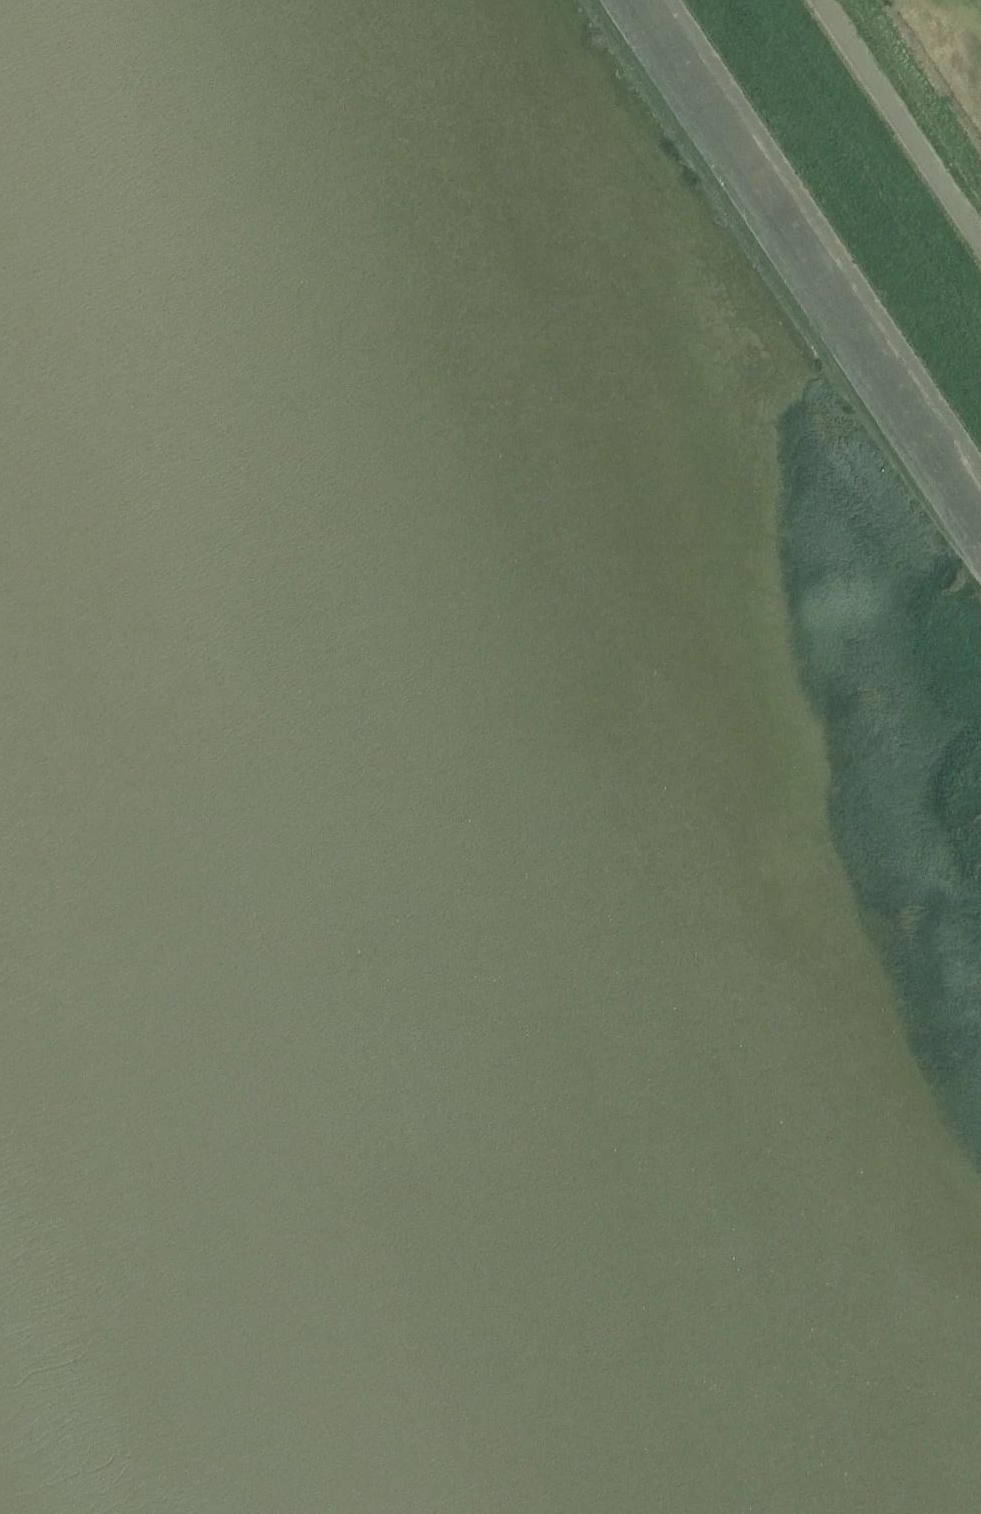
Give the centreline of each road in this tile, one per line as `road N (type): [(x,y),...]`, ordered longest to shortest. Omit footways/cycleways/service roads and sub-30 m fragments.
road 1 (unclassified): [(980,253),(812,0)]

